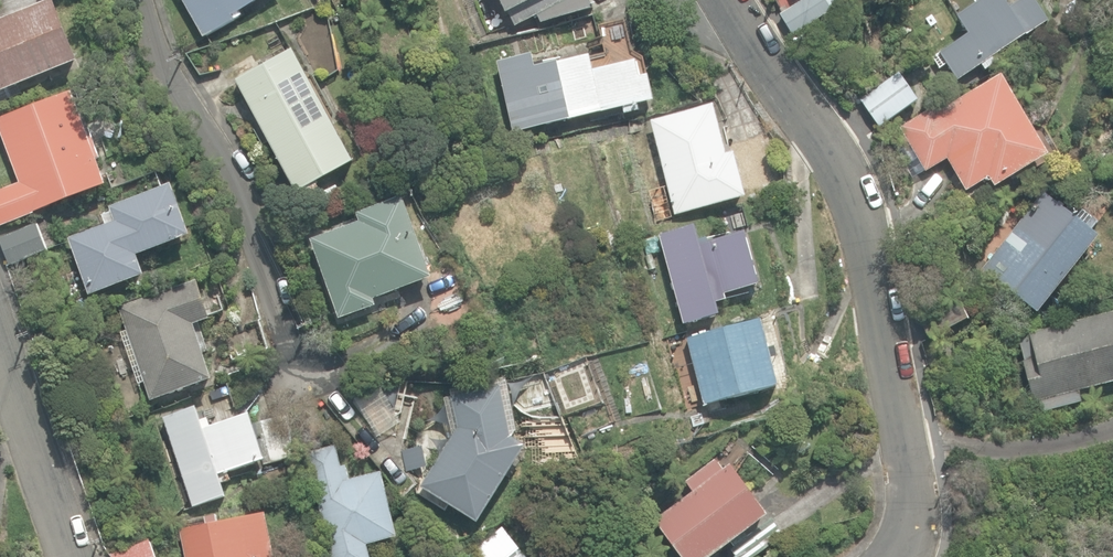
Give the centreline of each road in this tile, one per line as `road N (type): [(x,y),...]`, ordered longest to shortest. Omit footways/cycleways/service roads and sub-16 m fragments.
road 1 (residential): [(884,556),(907,480),(857,222),(723,0)]
road 2 (residential): [(307,376),(250,219),(182,87),(151,0)]
road 3 (residential): [(69,556),(0,355)]

